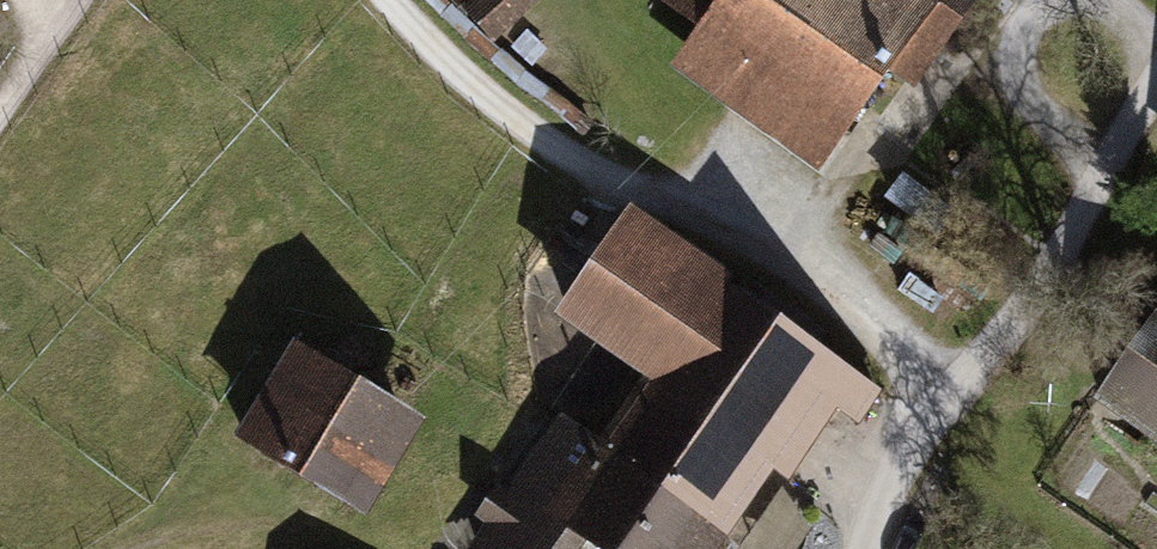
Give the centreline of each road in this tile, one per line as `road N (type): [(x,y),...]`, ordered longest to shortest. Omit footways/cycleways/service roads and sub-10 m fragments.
road 1 (track): [(963,382),(785,251),(565,154),(465,75),(389,0)]
road 2 (track): [(1156,89),(1055,253),(902,464),(866,548)]
road 3 (track): [(785,251),(843,167),(920,105),(995,0)]
road 4 (track): [(1110,165),(1051,122),(1023,86),(1022,44),(1048,0)]
road 5 (track): [(170,548),(339,528)]
road 6 (track): [(0,108),(74,0)]

